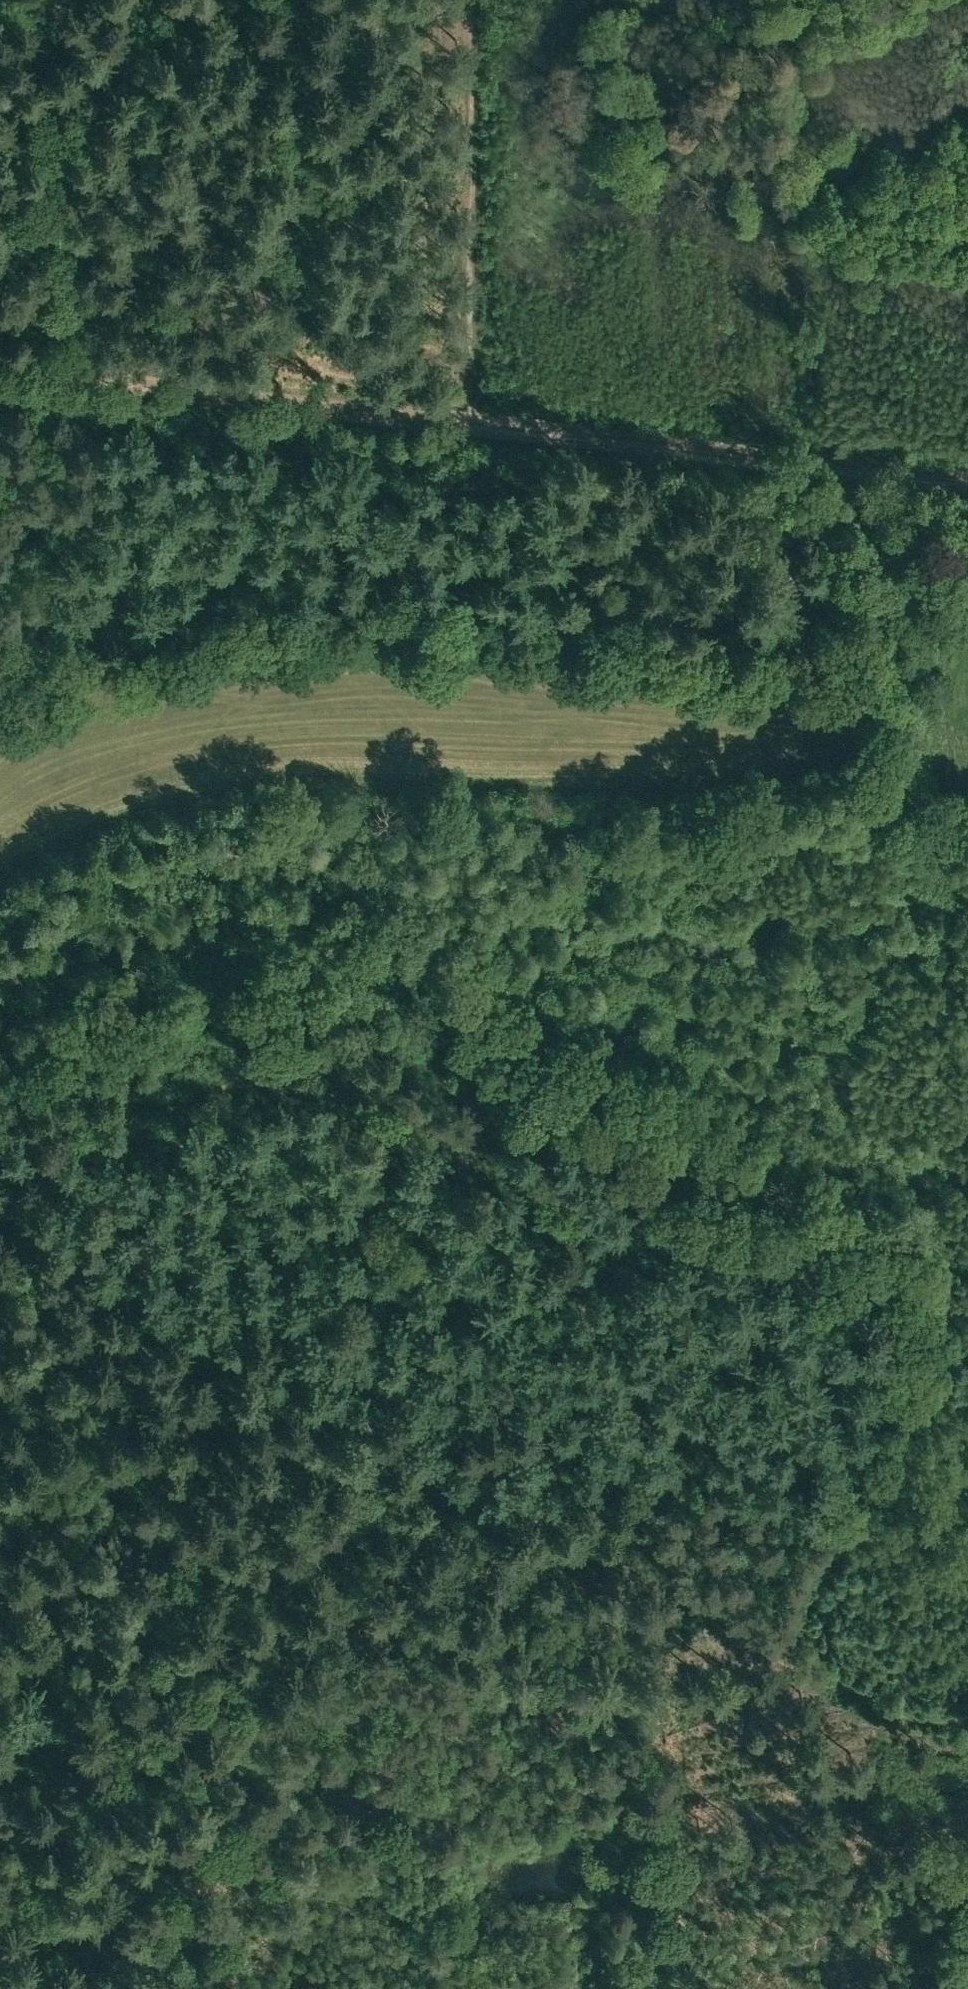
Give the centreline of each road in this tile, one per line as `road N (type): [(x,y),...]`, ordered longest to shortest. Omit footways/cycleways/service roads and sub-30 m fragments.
road 1 (track): [(466,423),(967,482)]
road 2 (track): [(0,366),(466,423)]

